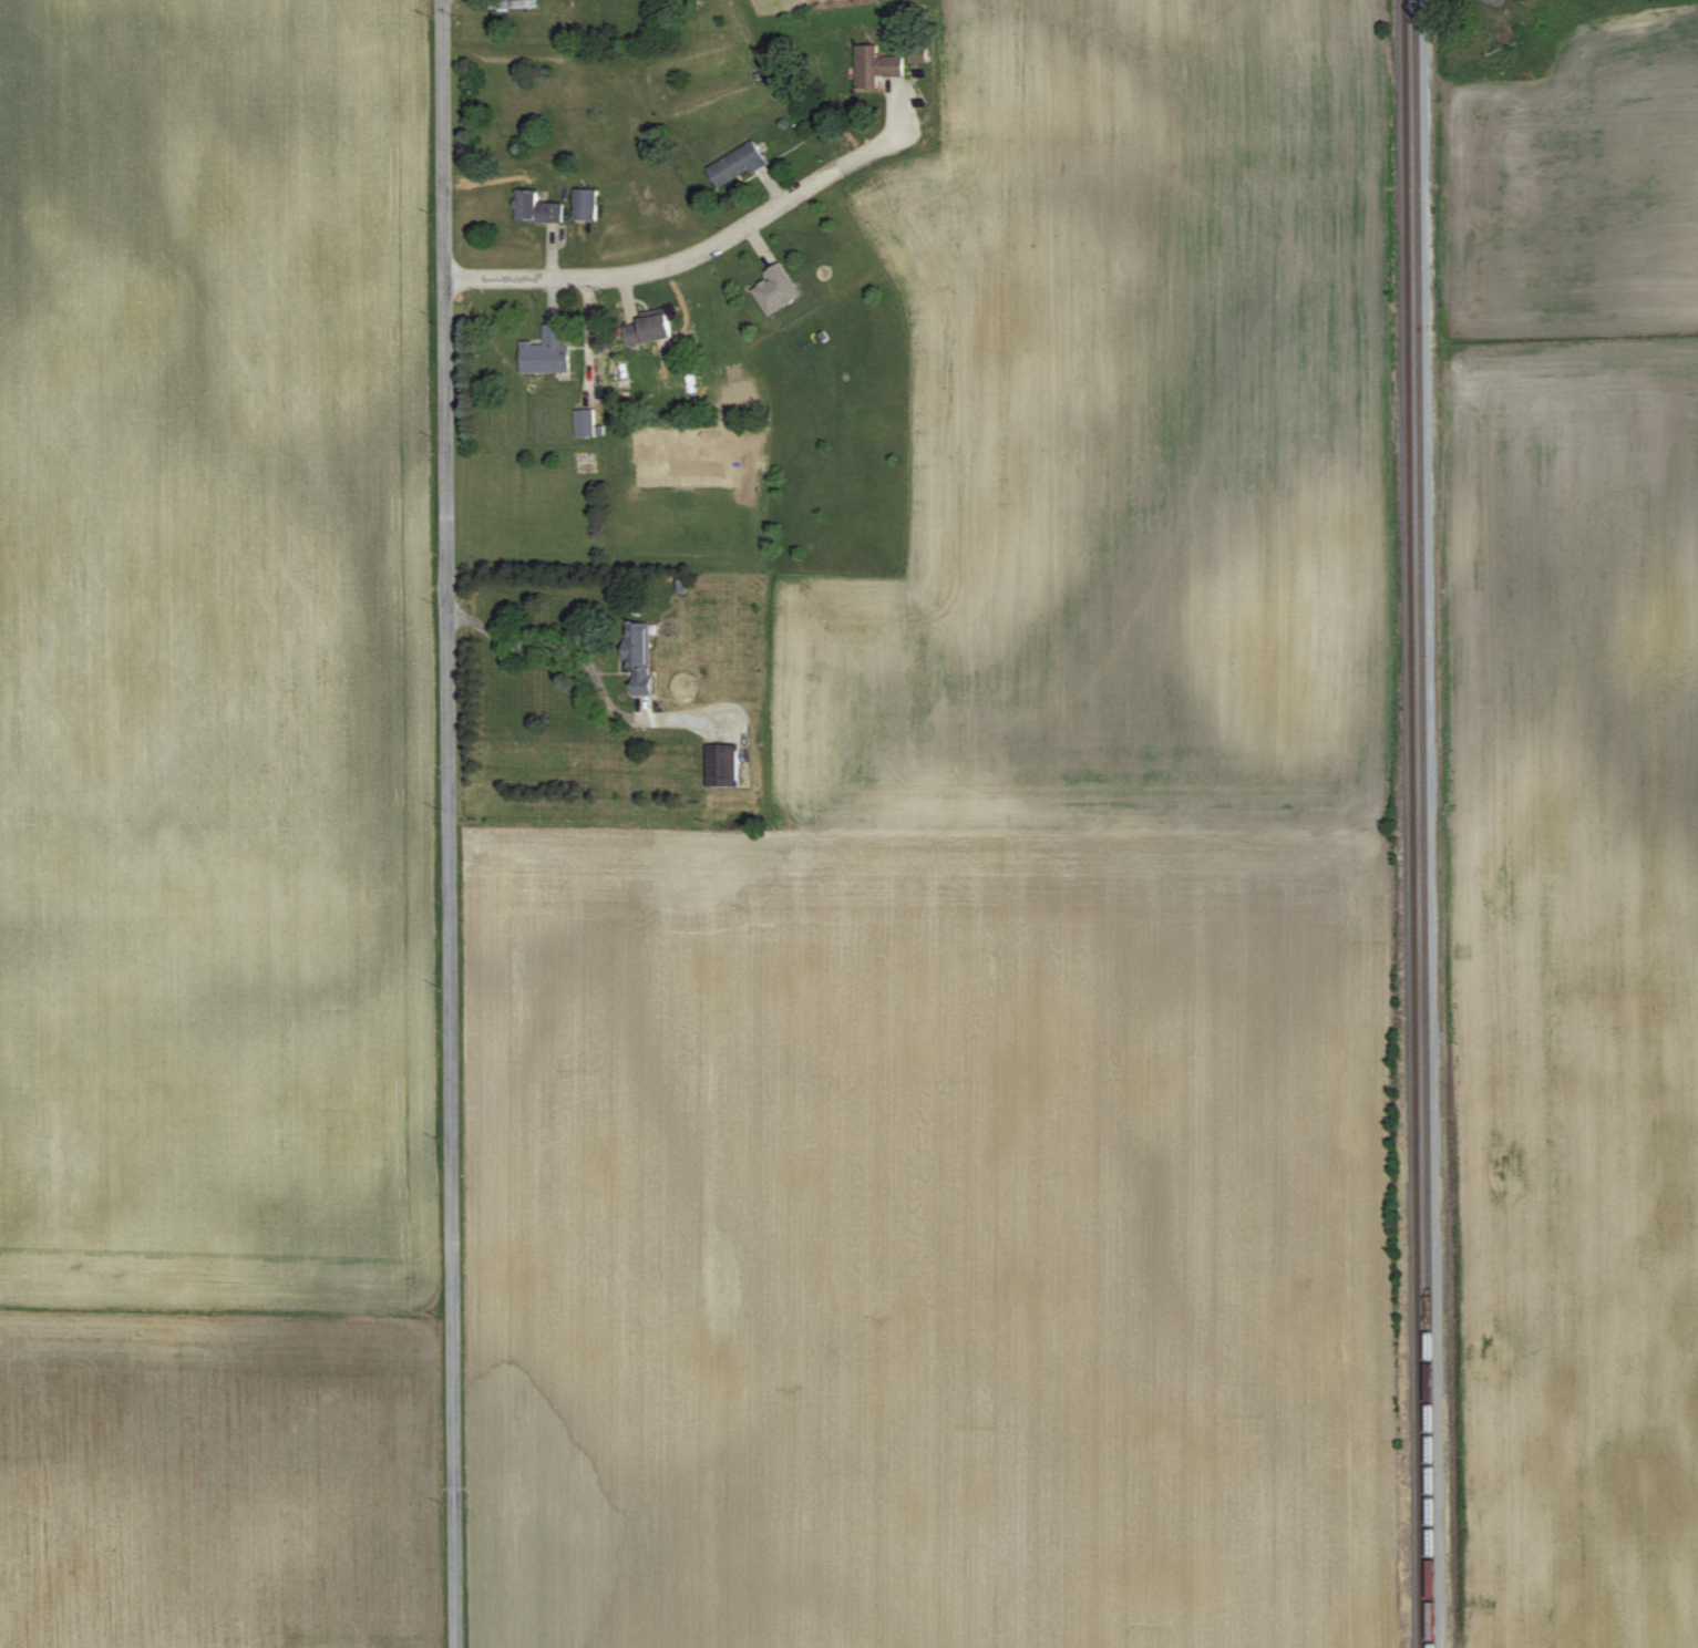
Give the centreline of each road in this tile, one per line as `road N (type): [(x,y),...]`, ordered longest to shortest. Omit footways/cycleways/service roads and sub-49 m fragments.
road 1 (residential): [(443,0),(455,1647)]
road 2 (residential): [(445,279),(593,279),(660,269),(722,244),(836,171)]

